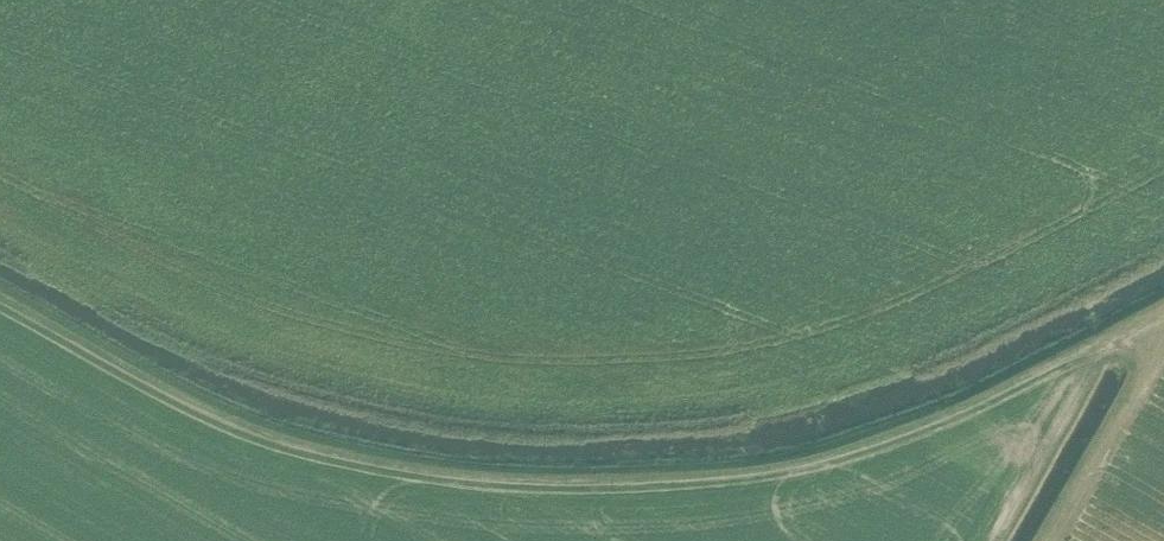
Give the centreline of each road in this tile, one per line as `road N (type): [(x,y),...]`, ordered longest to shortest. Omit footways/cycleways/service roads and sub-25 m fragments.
road 1 (track): [(1163,309),(896,436),(762,471),(559,479),(420,472),(267,435),(0,299)]

